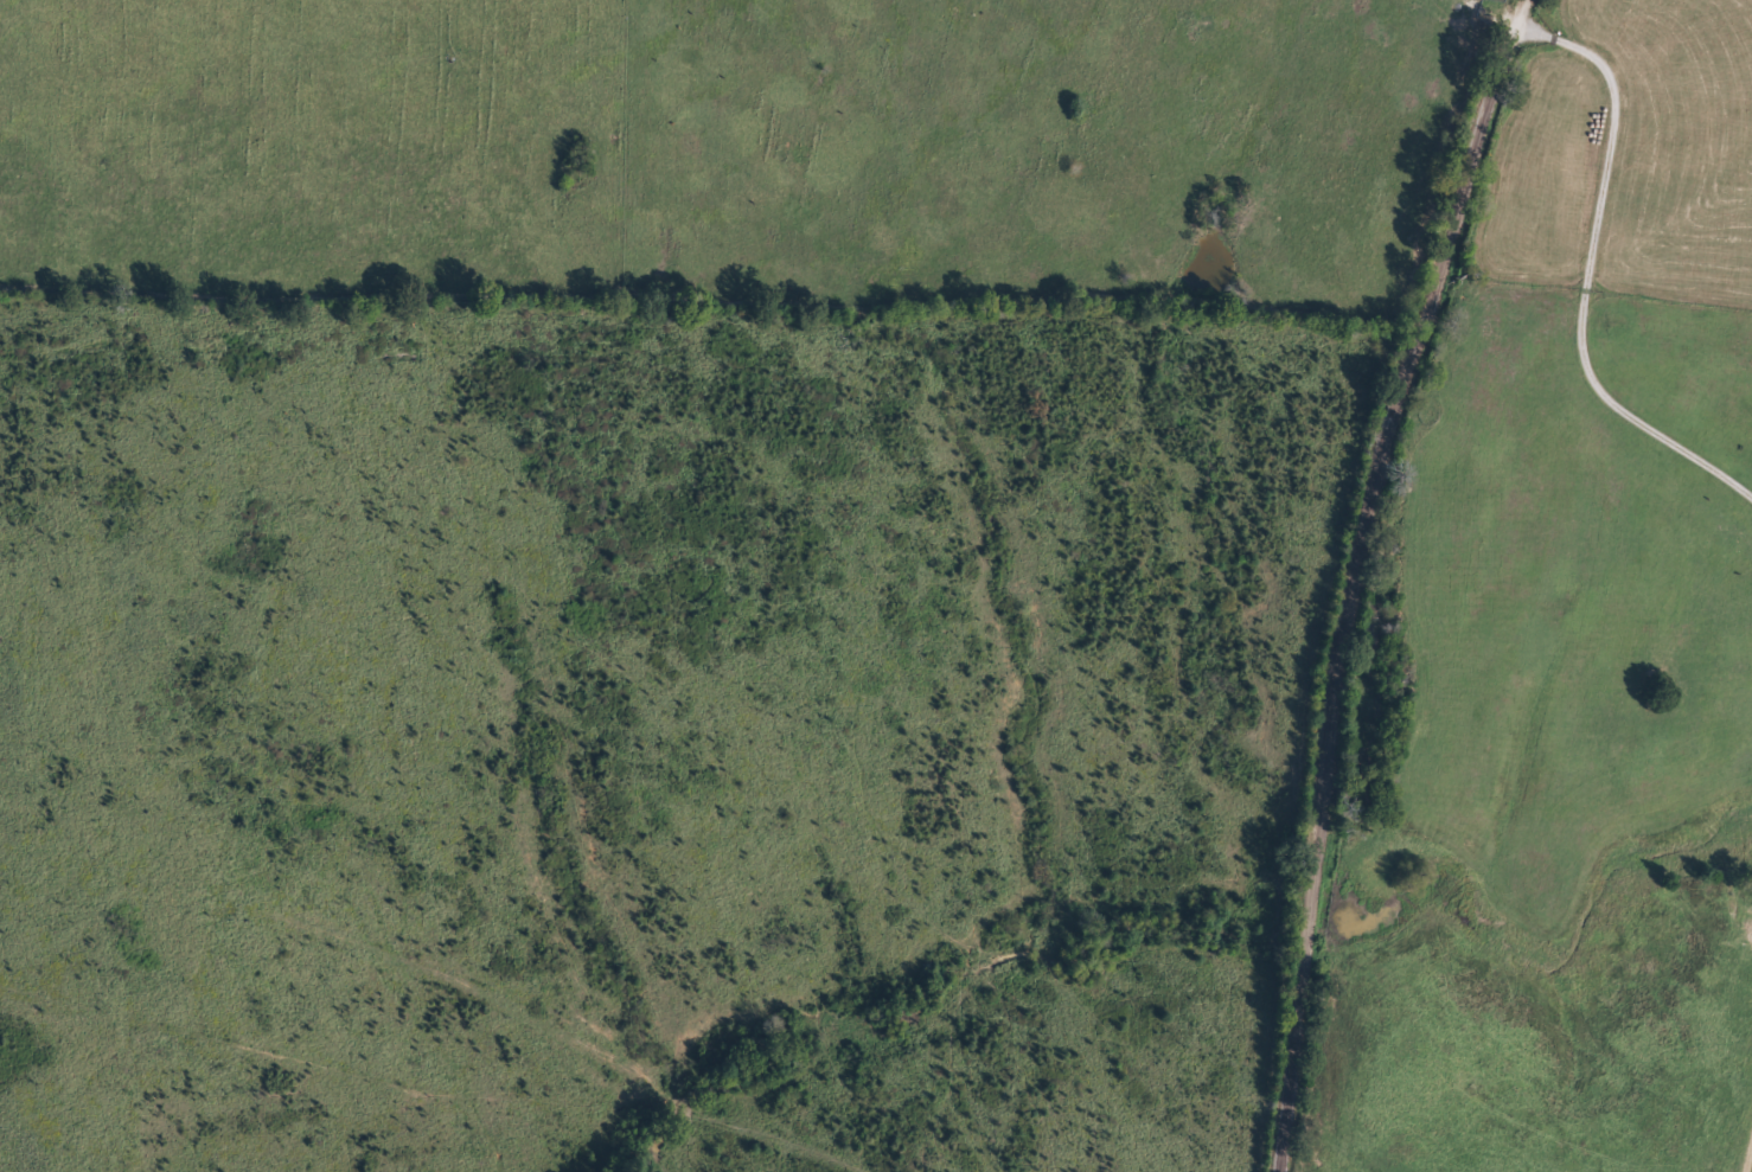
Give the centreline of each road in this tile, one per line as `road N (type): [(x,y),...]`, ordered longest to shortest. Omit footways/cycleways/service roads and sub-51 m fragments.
road 1 (residential): [(1248,1171),(1330,668),(1454,198),(1518,0)]

